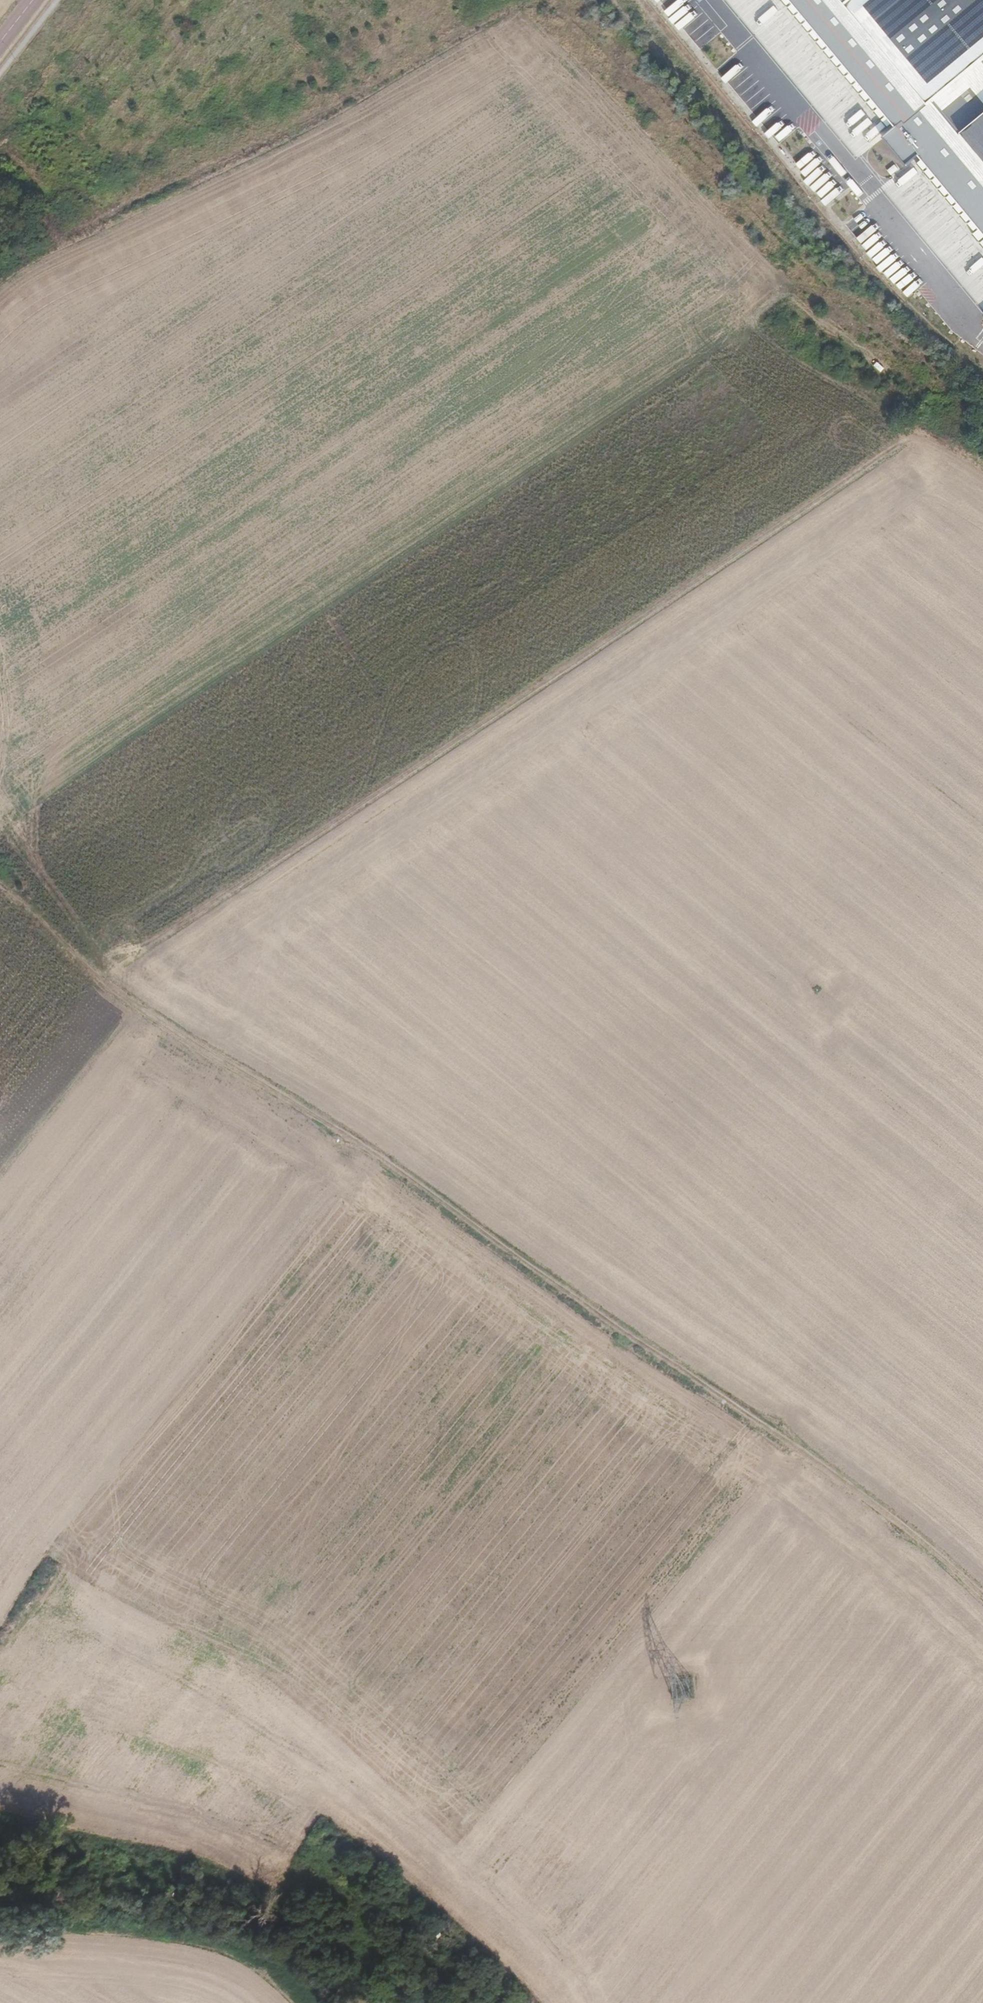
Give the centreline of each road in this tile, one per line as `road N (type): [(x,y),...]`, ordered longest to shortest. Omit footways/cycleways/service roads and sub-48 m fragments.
road 1 (track): [(0,885),(104,984),(340,1126),(802,1446),(982,1596)]
road 2 (track): [(570,0),(733,181),(897,341),(964,383),(982,413)]

